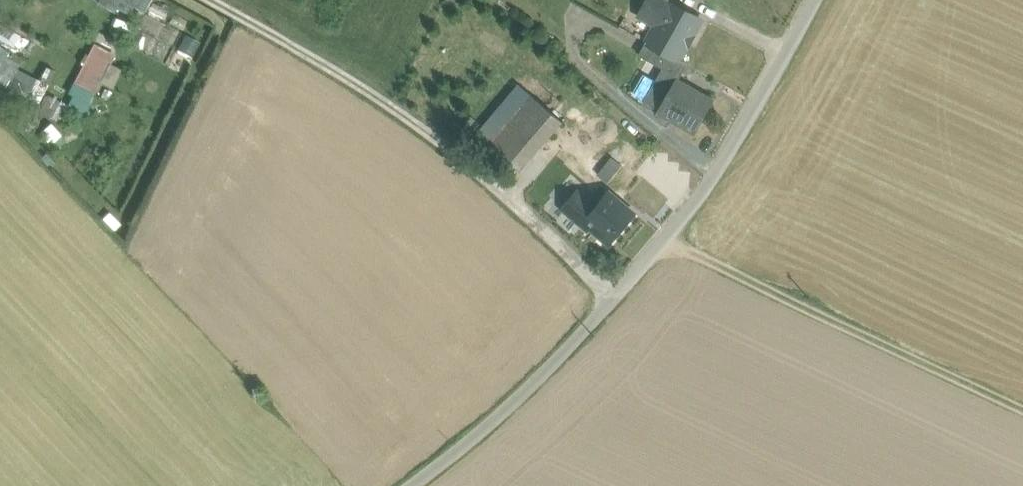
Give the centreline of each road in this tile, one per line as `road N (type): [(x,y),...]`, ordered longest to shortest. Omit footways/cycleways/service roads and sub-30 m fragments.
road 1 (unclassified): [(411,485),(513,407),(666,237),(711,182),(815,0)]
road 2 (track): [(614,295),(428,122),(215,5)]

